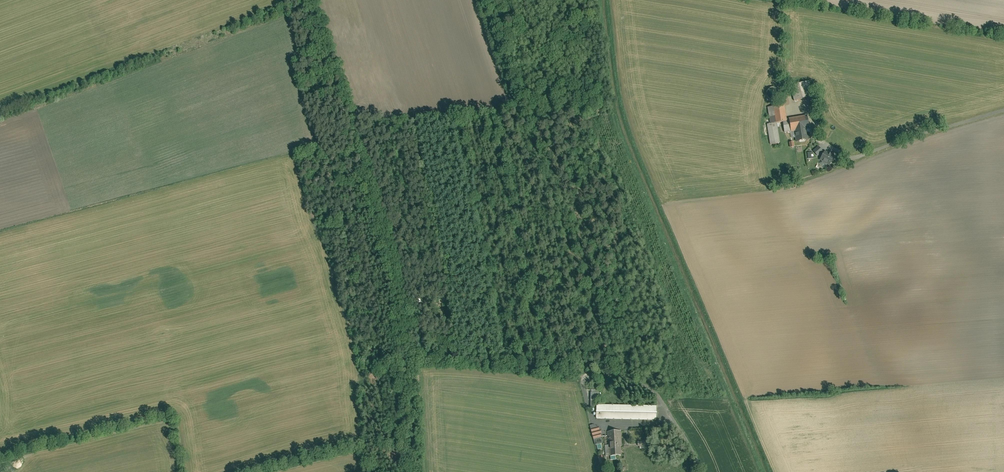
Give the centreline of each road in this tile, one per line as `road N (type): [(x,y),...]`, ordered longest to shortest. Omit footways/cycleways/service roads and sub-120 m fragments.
road 1 (track): [(403,358),(398,279),(307,0)]

